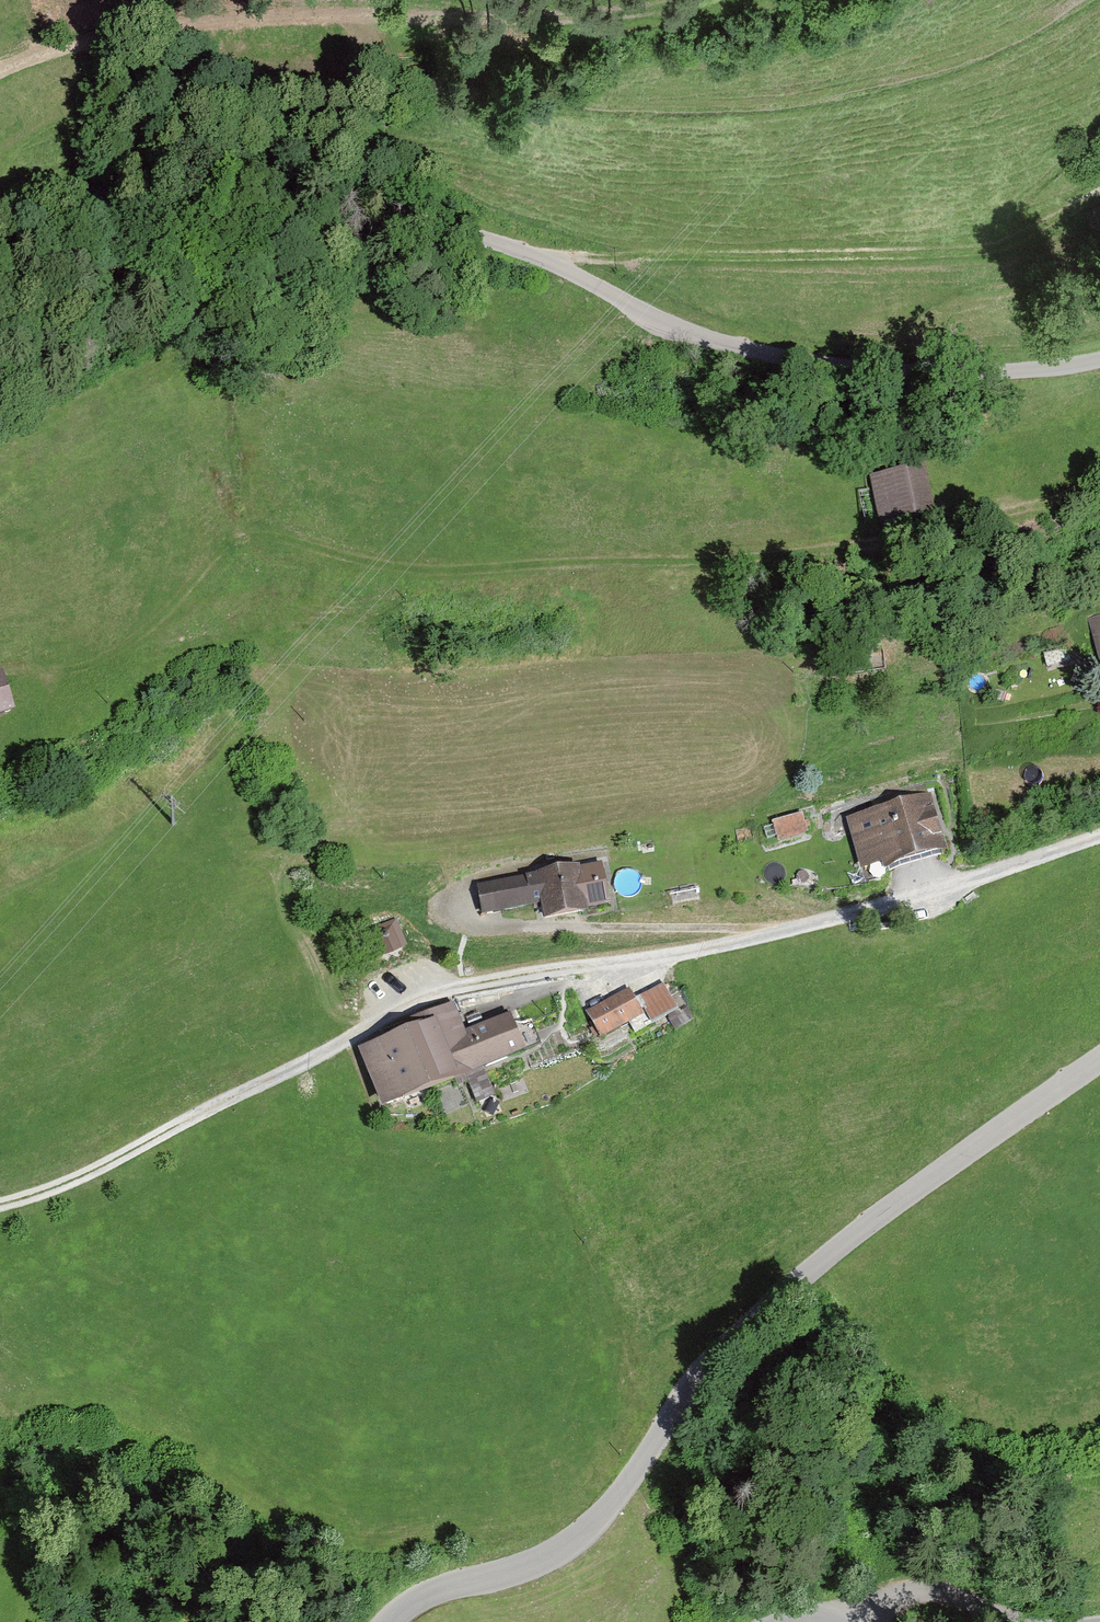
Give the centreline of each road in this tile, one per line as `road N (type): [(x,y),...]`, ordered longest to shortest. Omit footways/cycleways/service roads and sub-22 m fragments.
road 1 (track): [(1099,461),(949,523),(725,560),(385,560),(274,531),(231,542),(132,642),(77,667),(0,667)]
road 2 (unclassified): [(1099,357),(1044,370),(884,374),(782,357),(683,332),(506,245),(219,175),(102,187),(0,229)]
road 3 (tertiary): [(386,1621),(413,1600),(562,1549),(644,1461),(724,1345),(862,1227),(1099,1056)]
road 4 (unclassified): [(356,1034),(459,986),(762,935),(1099,836)]
road 5 (track): [(0,75),(107,34),(293,18),(553,19),(708,0)]
road 6 (track): [(0,1205),(42,1198),(356,1034)]
road 7 (track): [(991,1621),(894,1593),(847,1621)]

